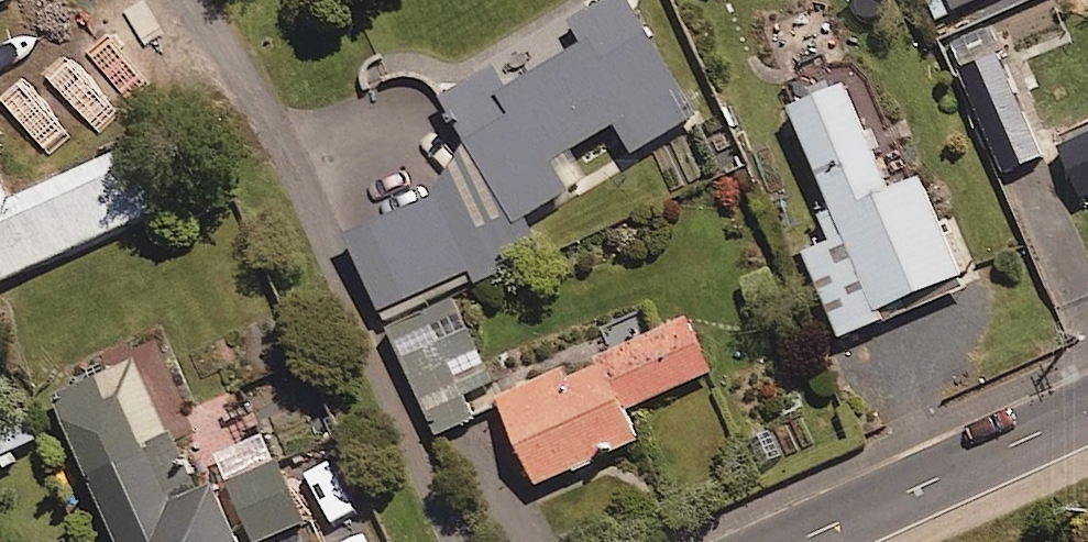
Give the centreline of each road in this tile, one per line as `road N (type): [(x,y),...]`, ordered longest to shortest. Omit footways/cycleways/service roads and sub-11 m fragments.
road 1 (tertiary): [(801,541),(1087,413)]

